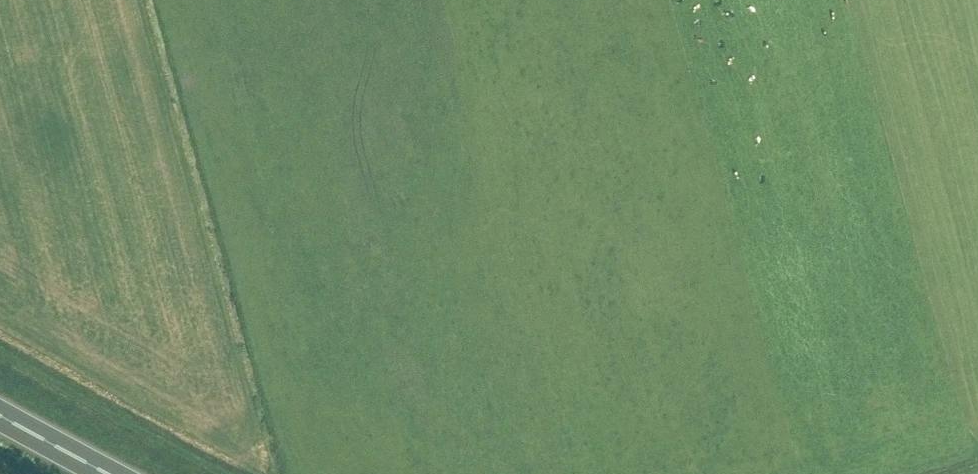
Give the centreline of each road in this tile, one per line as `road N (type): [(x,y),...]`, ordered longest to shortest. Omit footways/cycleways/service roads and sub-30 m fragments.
road 1 (trunk): [(107,473),(0,416)]

